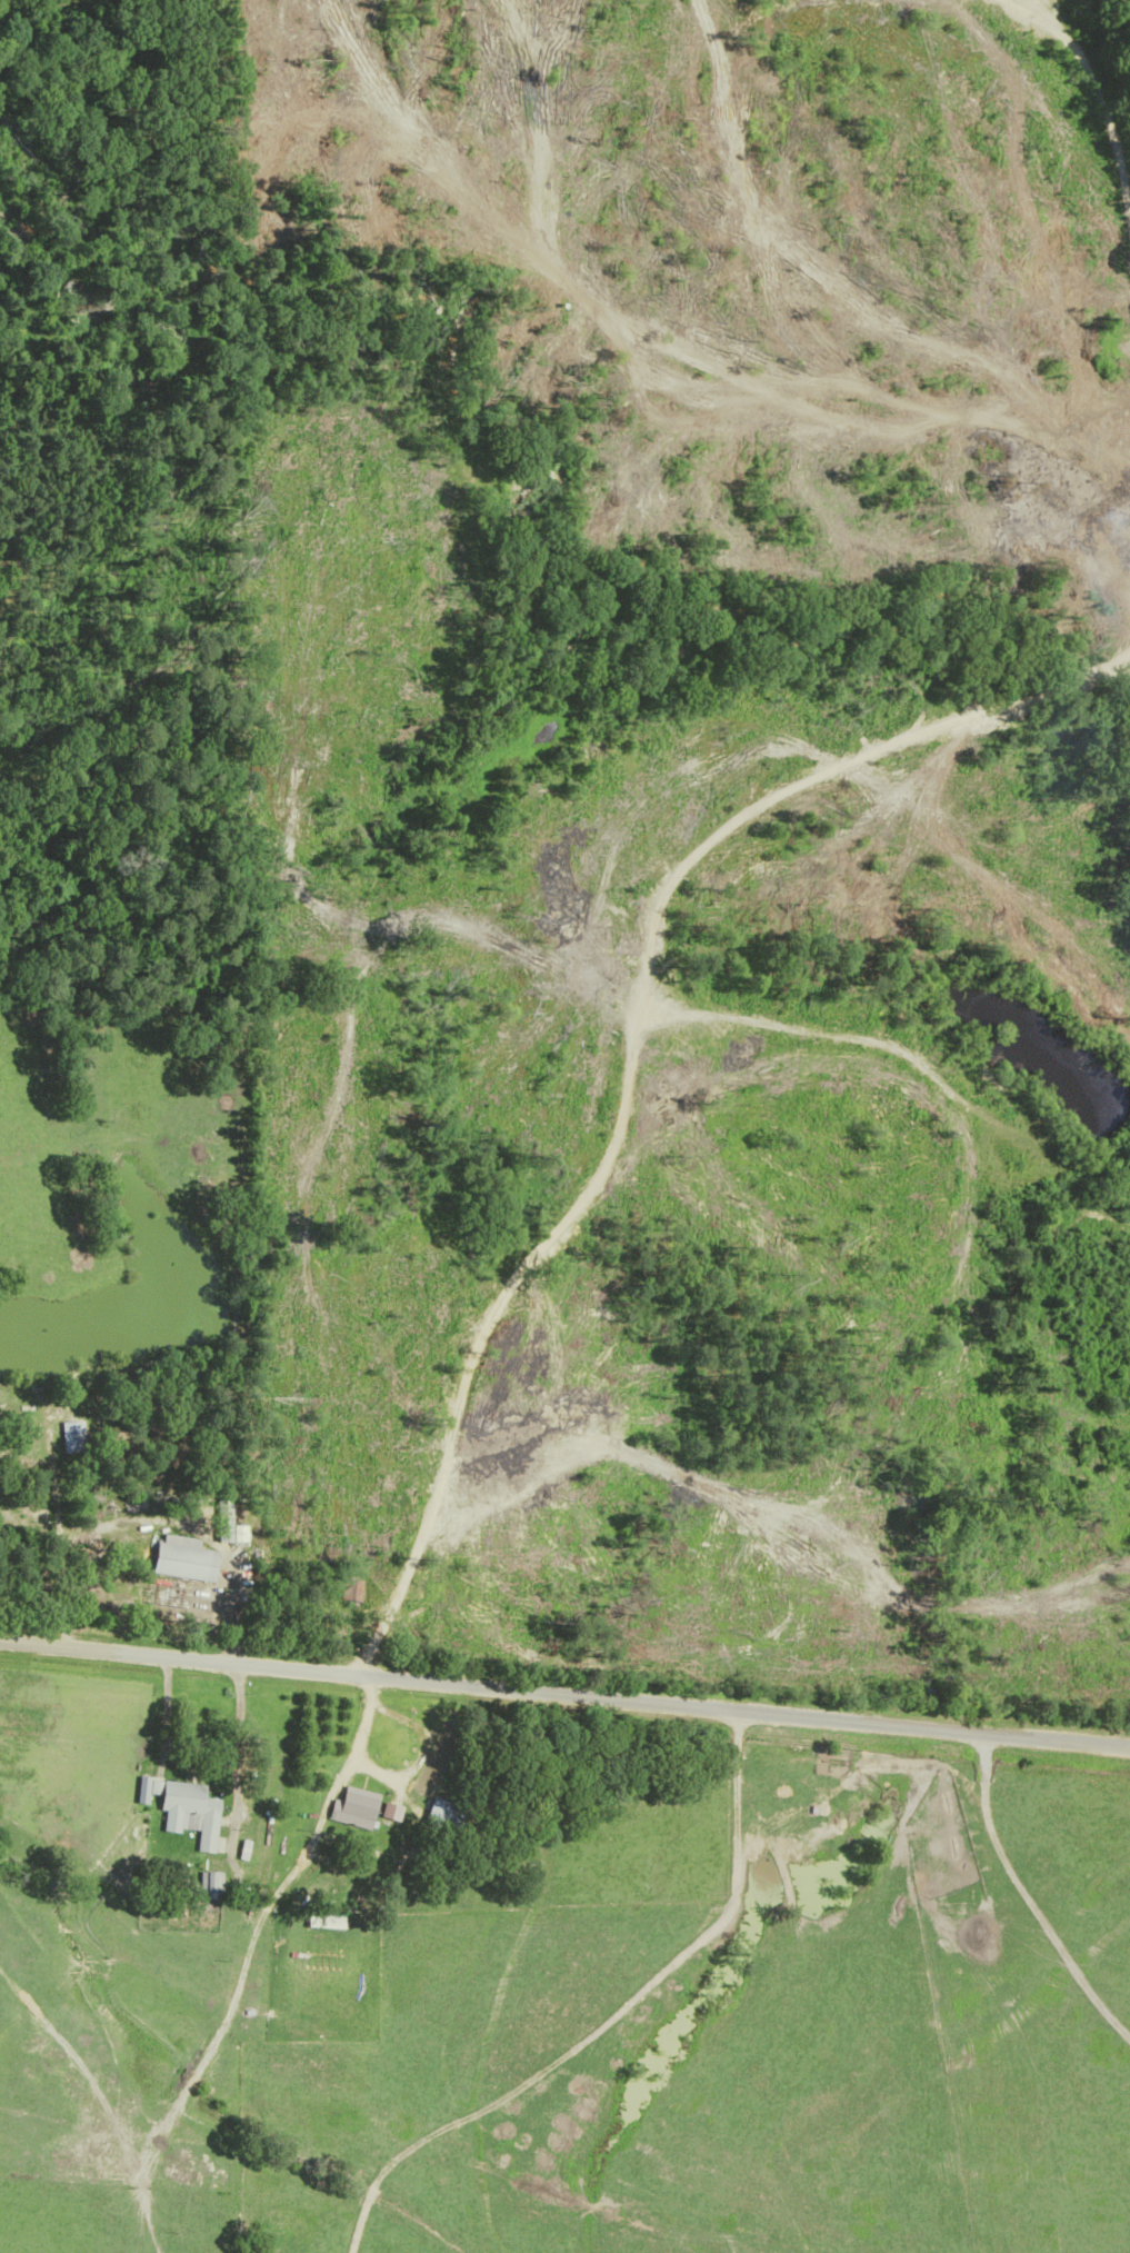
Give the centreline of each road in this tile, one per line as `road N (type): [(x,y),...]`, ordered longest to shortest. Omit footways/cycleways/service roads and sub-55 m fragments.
road 1 (residential): [(0,1644),(1129,1750)]
road 2 (residential): [(737,1713),(739,1906),(686,1961),(537,2080),(393,2161),(354,2252)]

